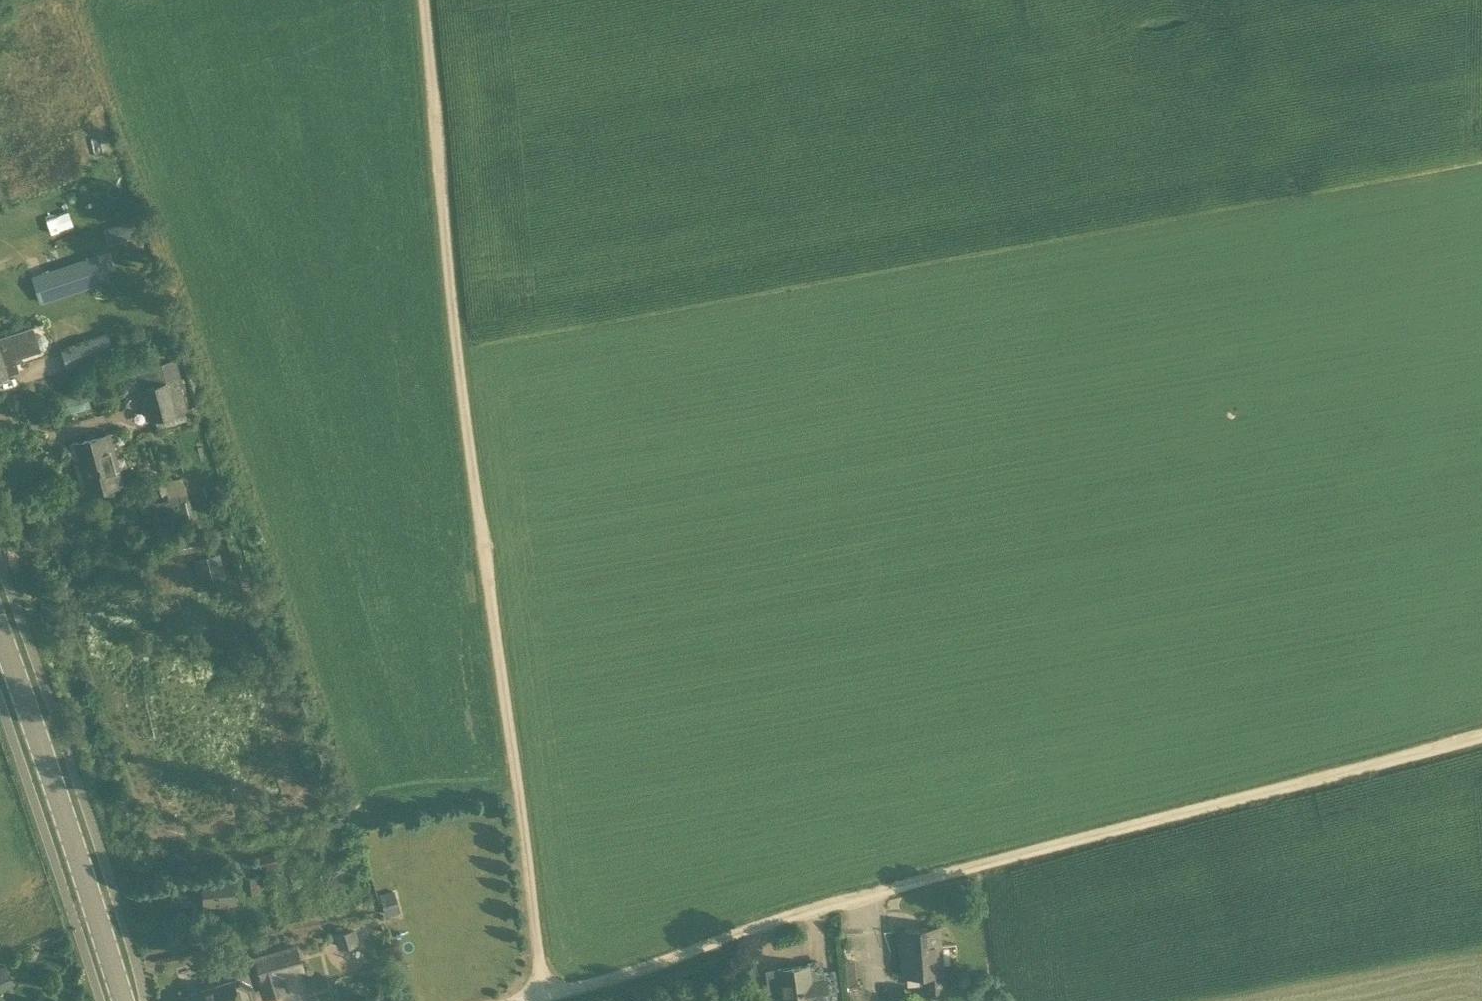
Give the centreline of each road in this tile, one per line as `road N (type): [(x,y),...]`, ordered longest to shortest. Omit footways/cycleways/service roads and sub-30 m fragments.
road 1 (track): [(540,998),(472,493),(421,0)]
road 2 (track): [(540,998),(785,918),(1481,735)]
road 3 (secondary): [(124,1000),(0,634)]

